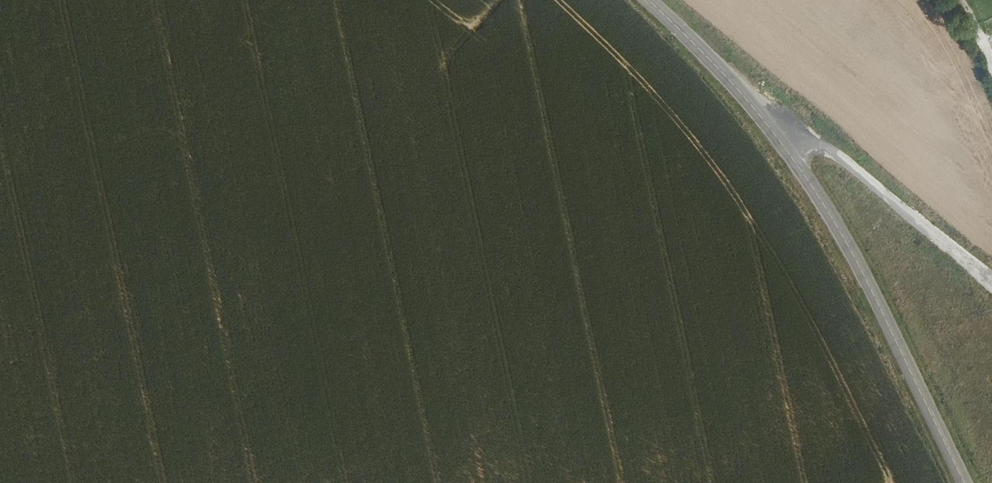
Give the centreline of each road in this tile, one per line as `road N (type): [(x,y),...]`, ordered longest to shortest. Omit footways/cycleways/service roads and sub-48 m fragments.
road 1 (tertiary): [(965,482),(816,192),(731,81),(645,0)]

